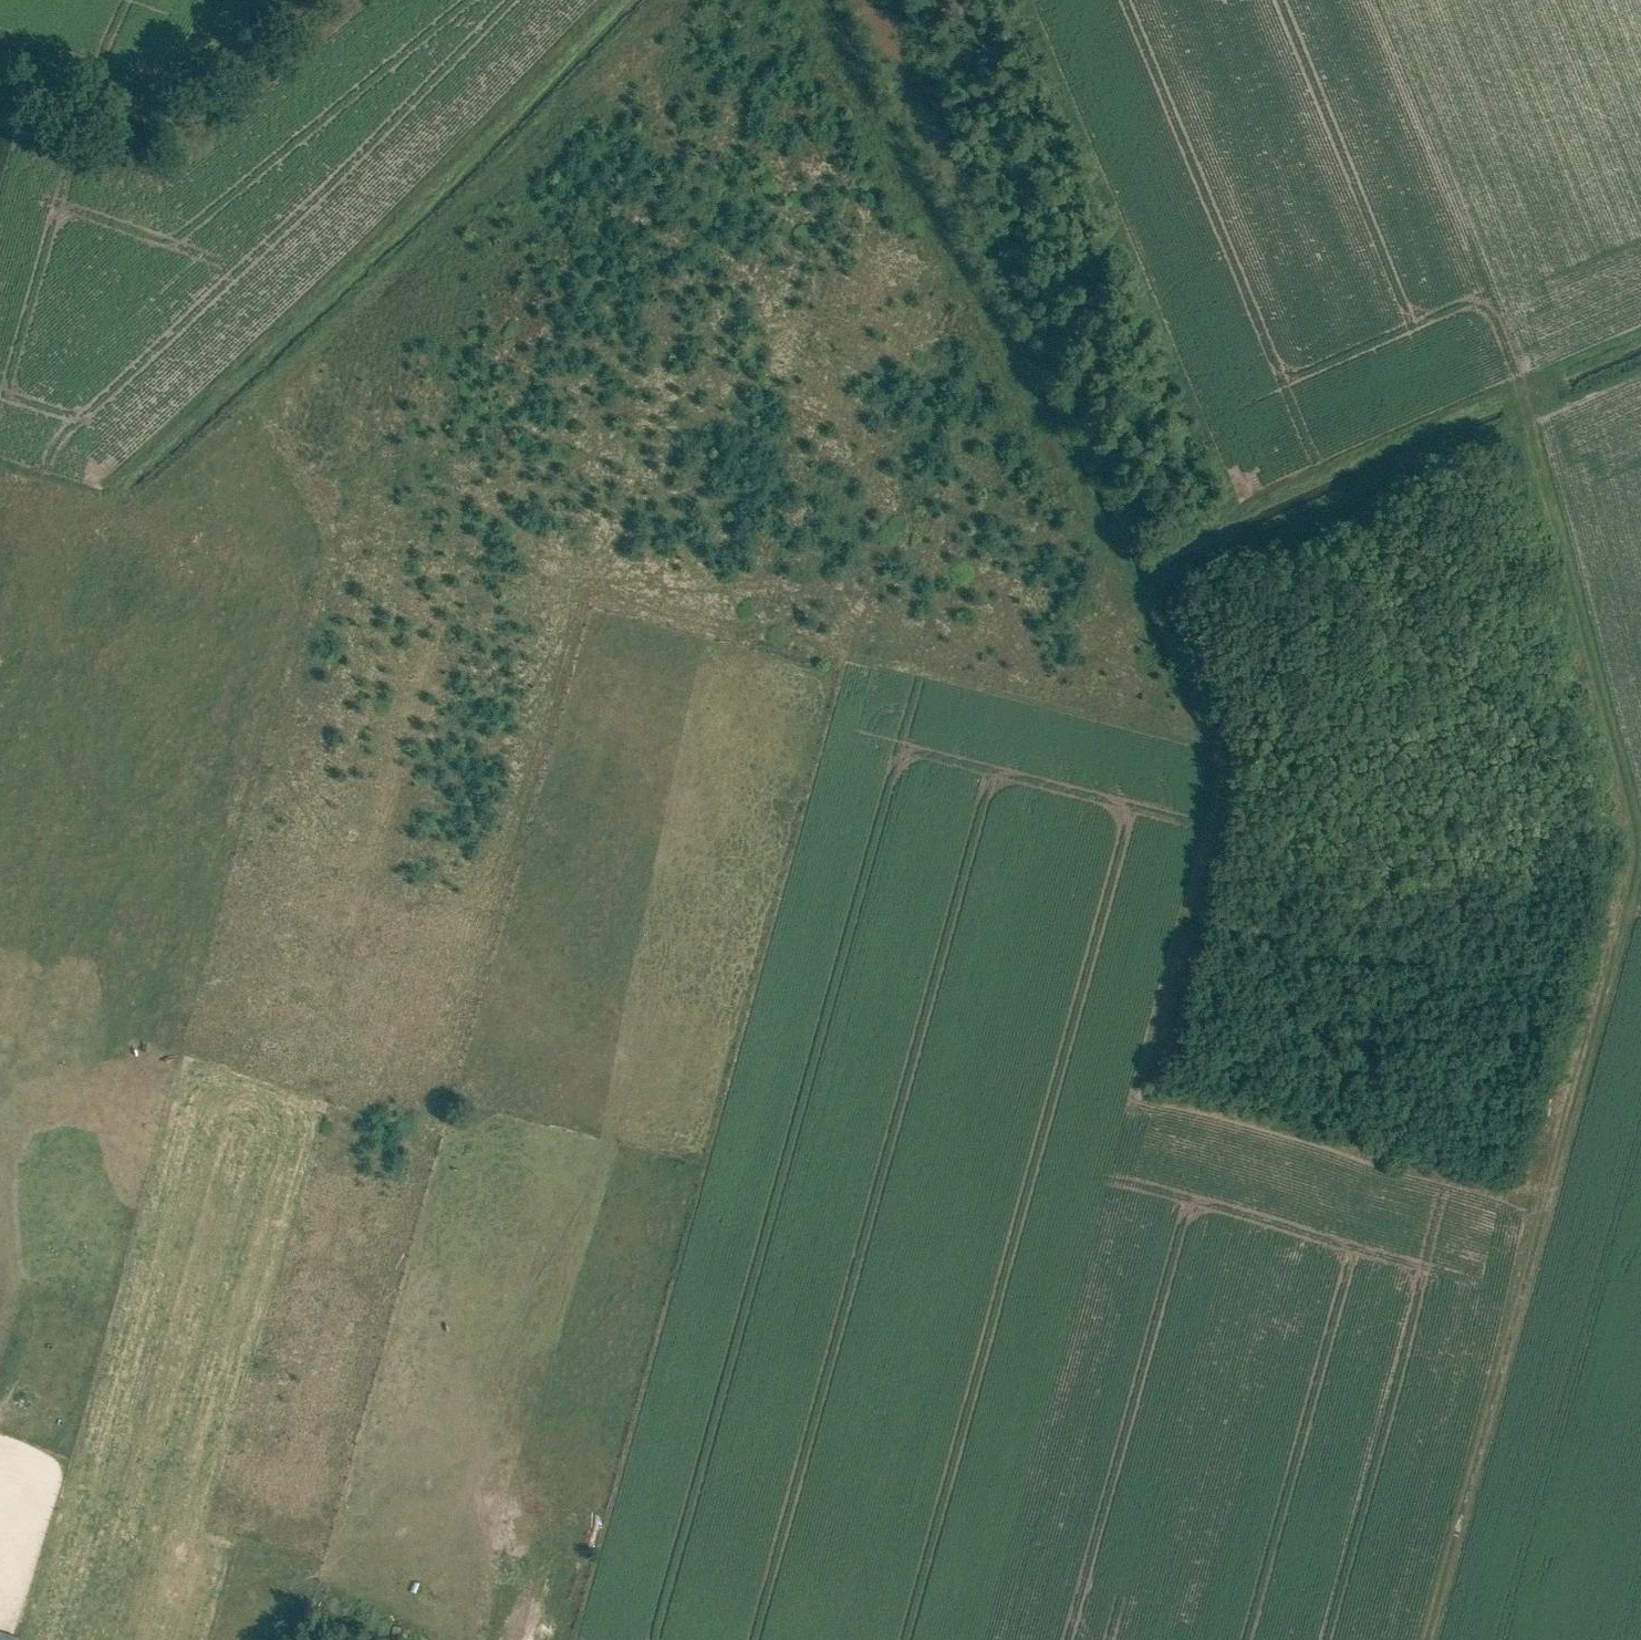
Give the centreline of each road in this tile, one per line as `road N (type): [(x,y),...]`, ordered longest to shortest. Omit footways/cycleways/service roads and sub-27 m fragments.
road 1 (track): [(1424,1639),(1640,861)]
road 2 (track): [(1640,859),(1574,590),(1495,339),(1477,314),(1423,320),(1412,302)]
road 3 (track): [(0,80),(61,95),(116,91),(242,0)]

